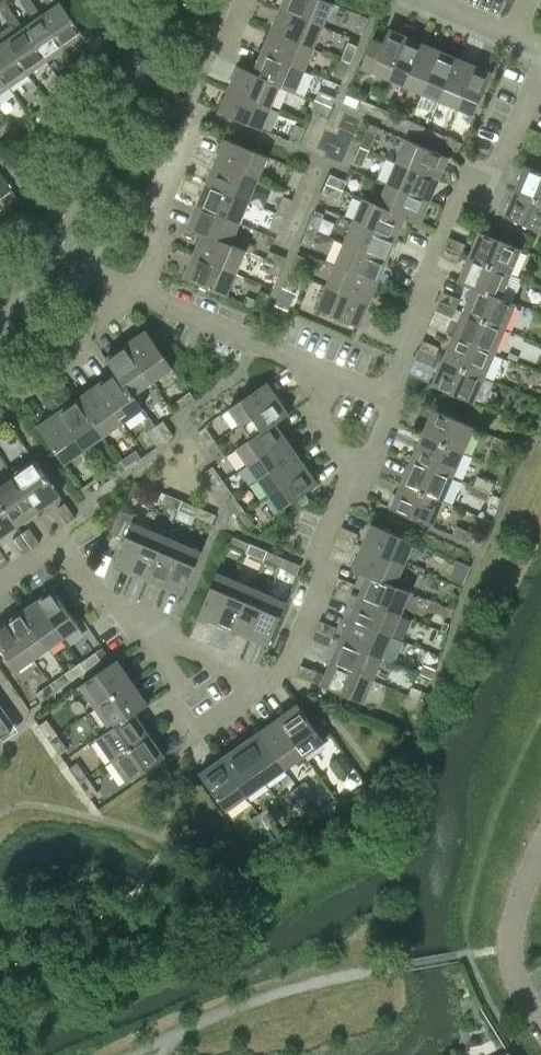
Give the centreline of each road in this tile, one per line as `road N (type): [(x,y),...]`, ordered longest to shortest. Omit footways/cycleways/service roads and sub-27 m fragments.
road 1 (residential): [(385,392),(427,301),(427,272),(457,202),(497,172),(540,77)]
road 2 (residential): [(58,255),(170,0)]
road 3 (residential): [(361,471),(321,544),(319,591),(285,668),(269,682)]
road 4 (residential): [(134,625),(177,678),(191,739),(269,682)]
road 5 (residential): [(135,290),(320,373)]
road 6 (residential): [(135,290),(152,249),(154,215),(198,110)]
road 7 (residential): [(540,847),(510,945),(515,975),(540,1020)]
road 8 (residential): [(0,588),(58,547),(93,595),(121,607),(134,625)]
road 9 (residential): [(269,682),(134,625)]
road 10 (residential): [(28,385),(135,290)]

